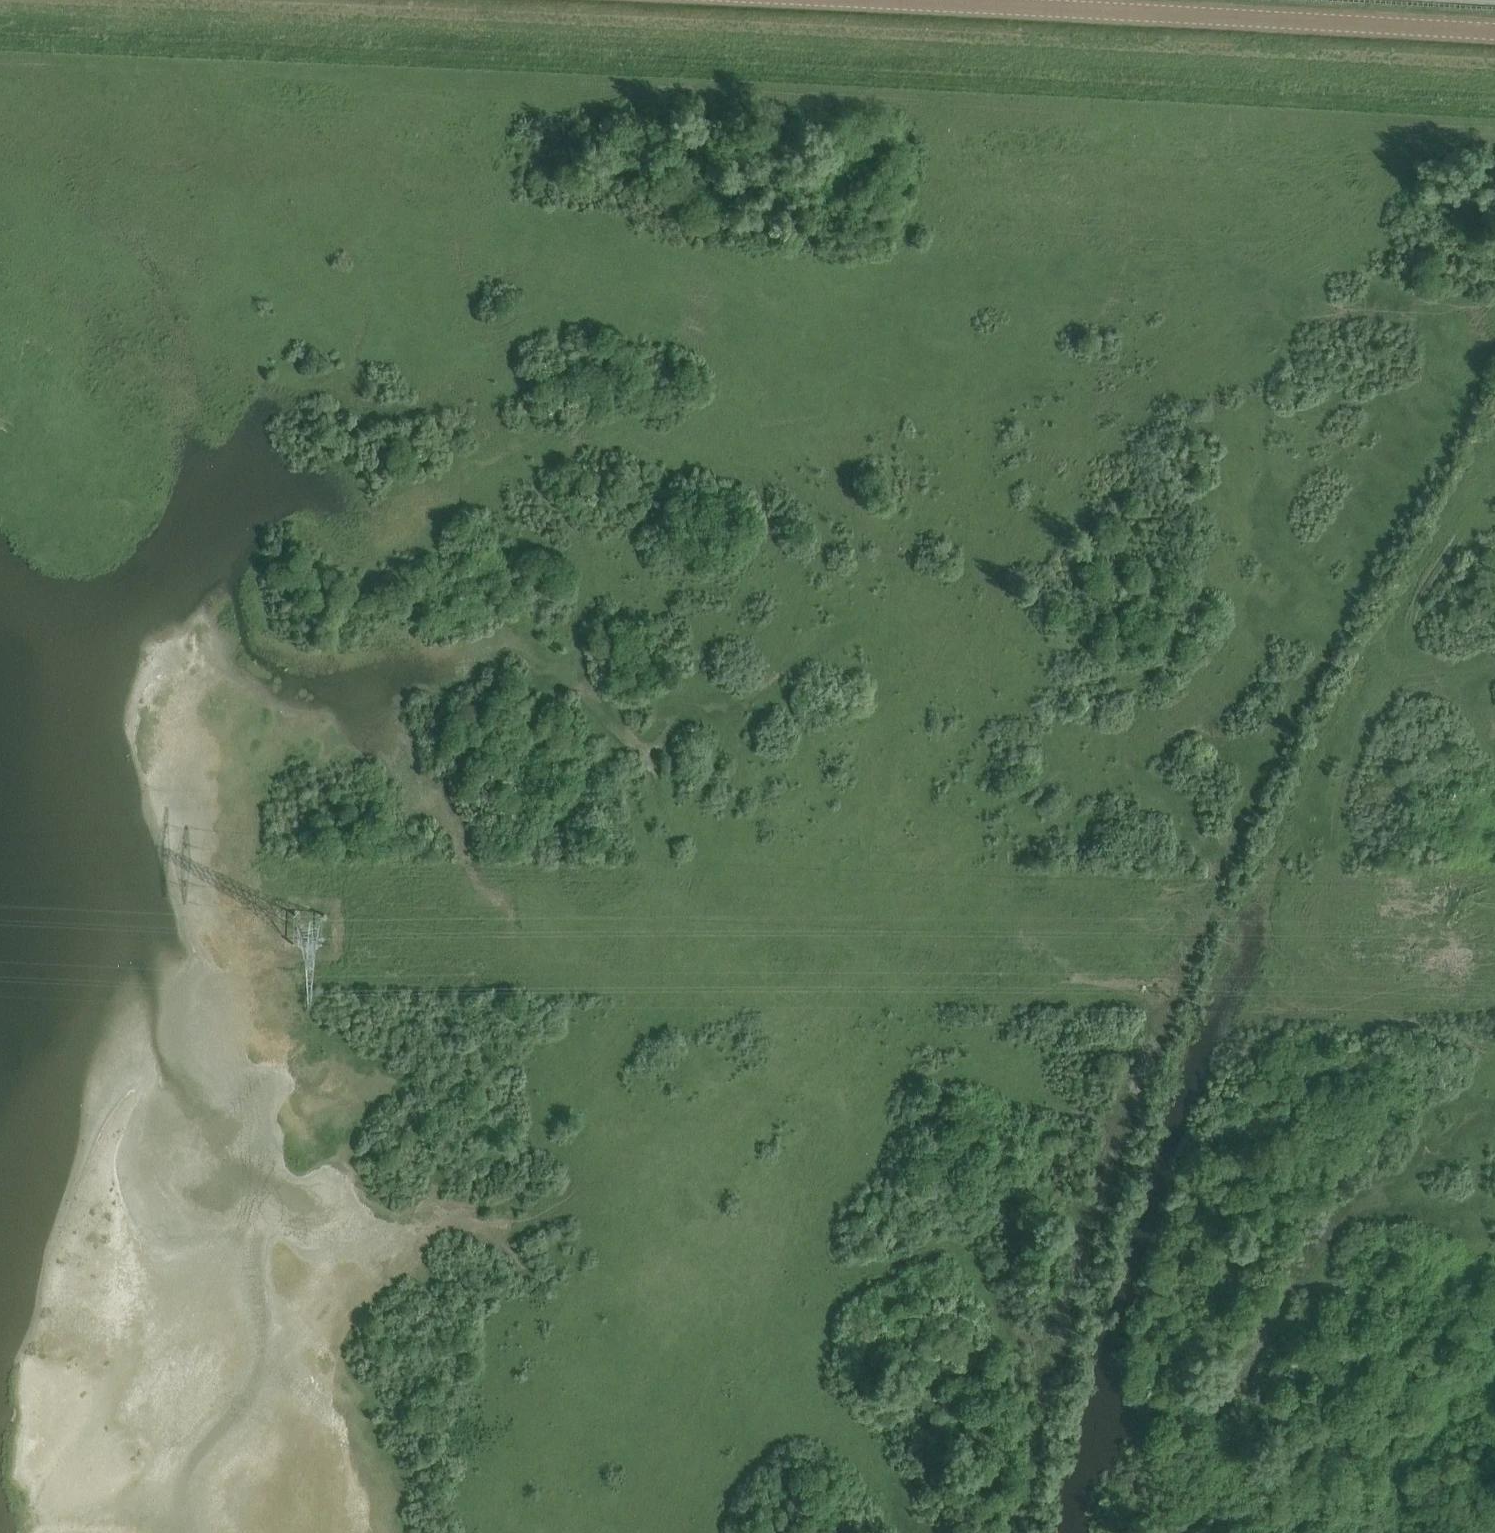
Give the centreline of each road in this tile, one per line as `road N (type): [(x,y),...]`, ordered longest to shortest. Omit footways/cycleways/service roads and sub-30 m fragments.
road 1 (tertiary): [(1494,33),(855,0)]
road 2 (track): [(0,66),(146,68)]

